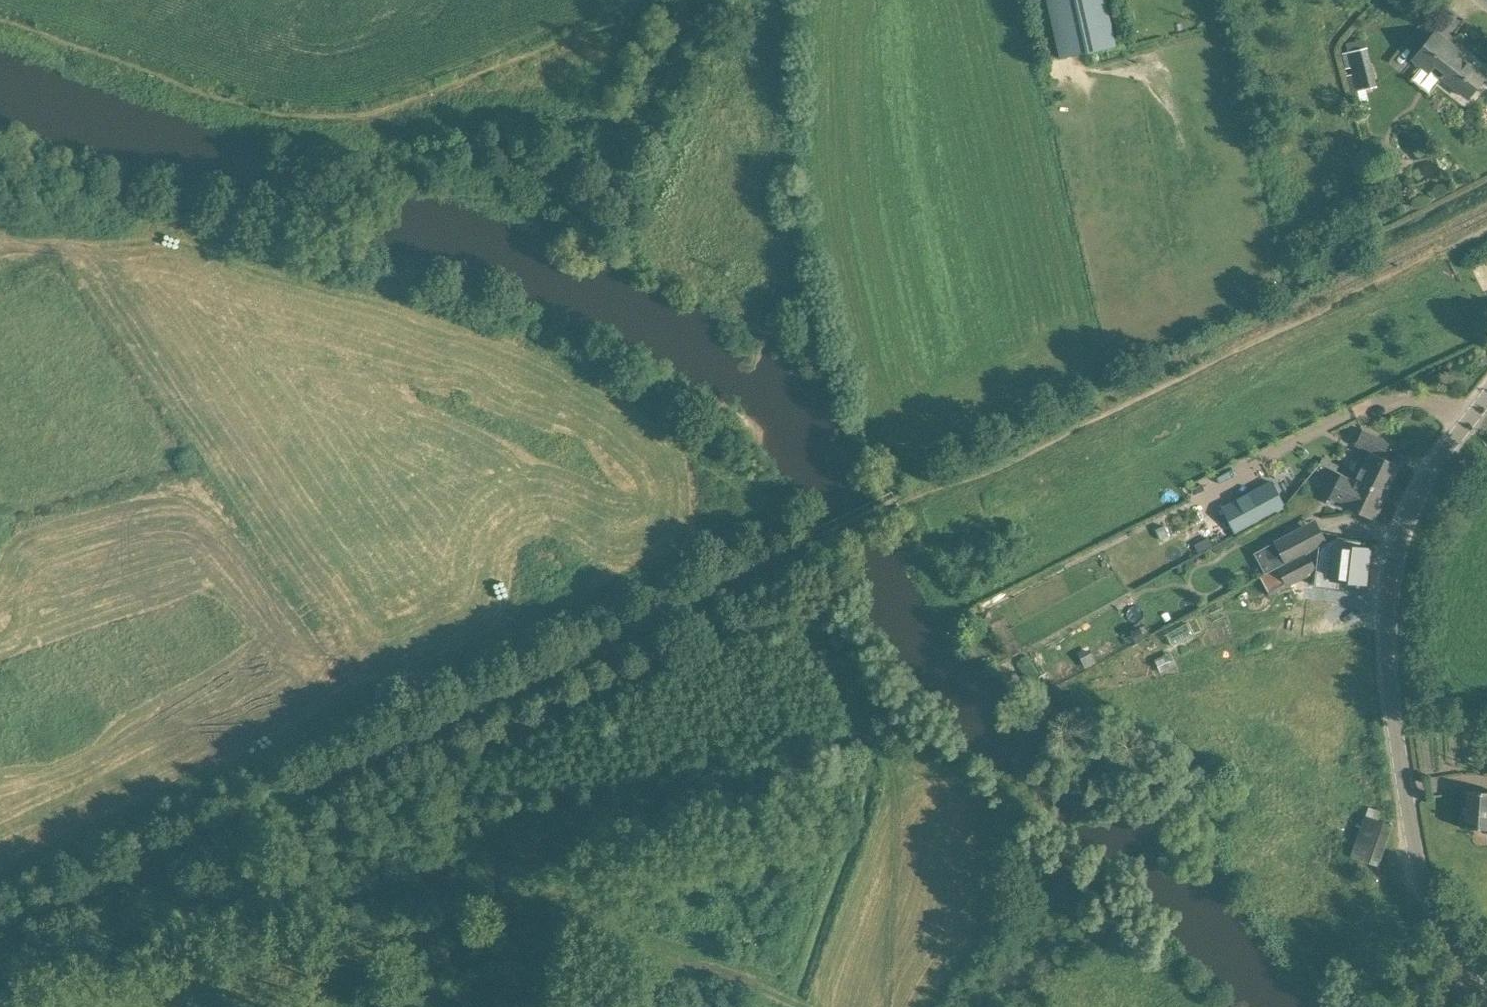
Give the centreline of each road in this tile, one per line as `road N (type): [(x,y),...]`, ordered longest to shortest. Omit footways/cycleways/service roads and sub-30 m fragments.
road 1 (unclassified): [(1486,975),(1442,919),(1426,879),(1395,696),(1394,584),(1422,486),(1486,399)]

